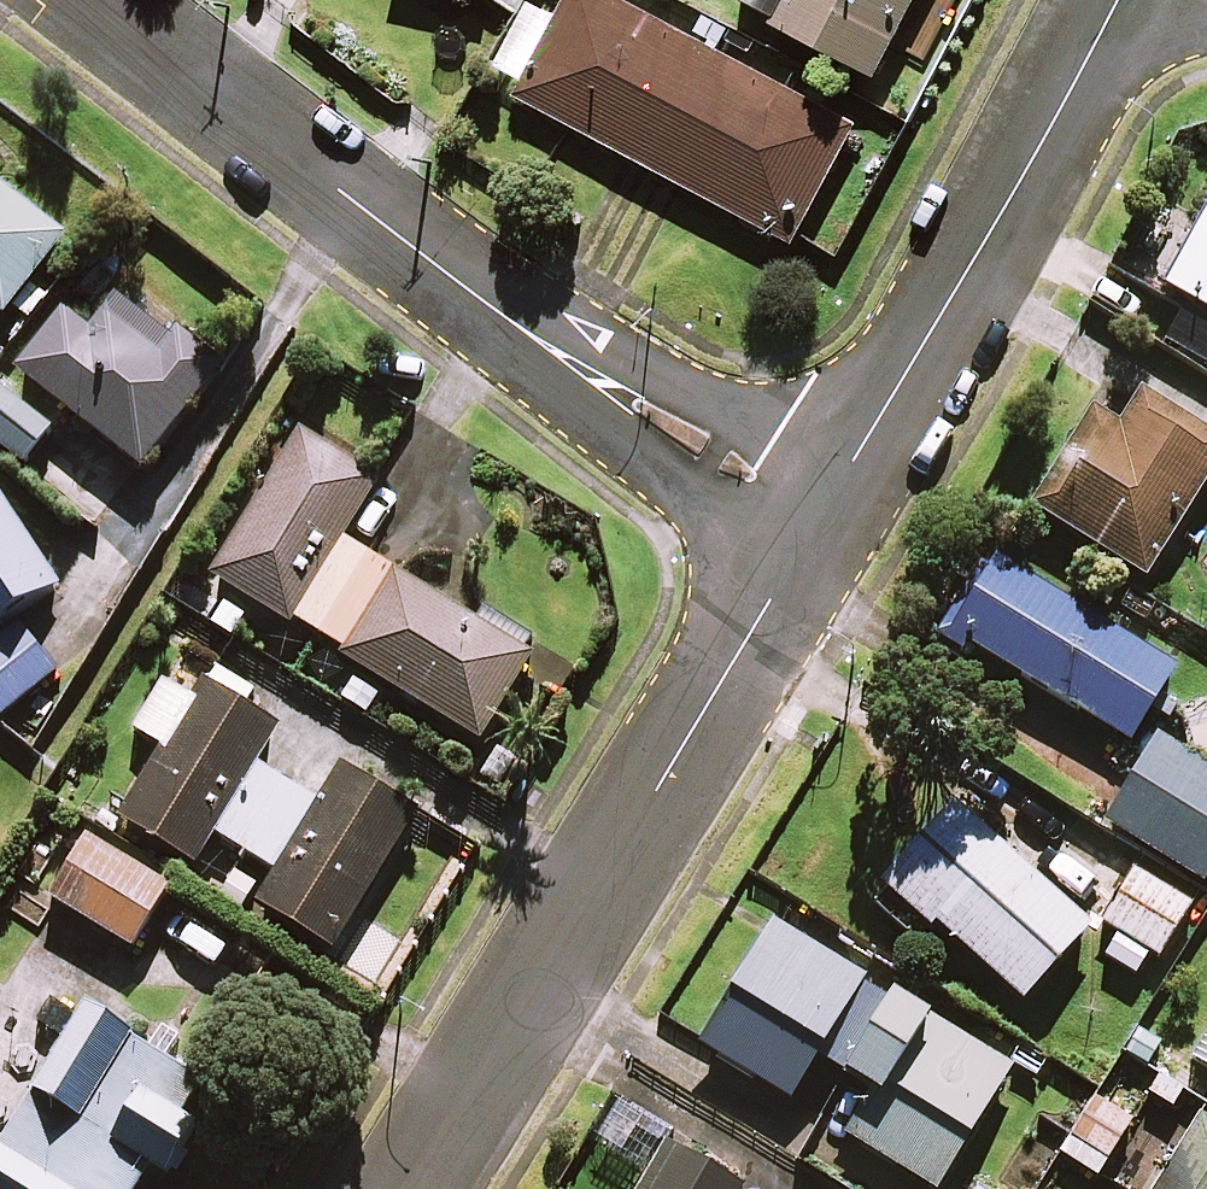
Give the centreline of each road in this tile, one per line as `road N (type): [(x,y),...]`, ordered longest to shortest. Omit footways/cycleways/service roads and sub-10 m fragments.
road 1 (residential): [(91,0),(529,336),(816,525)]
road 2 (residential): [(816,525),(412,1188)]
road 3 (residential): [(1124,0),(816,525)]

